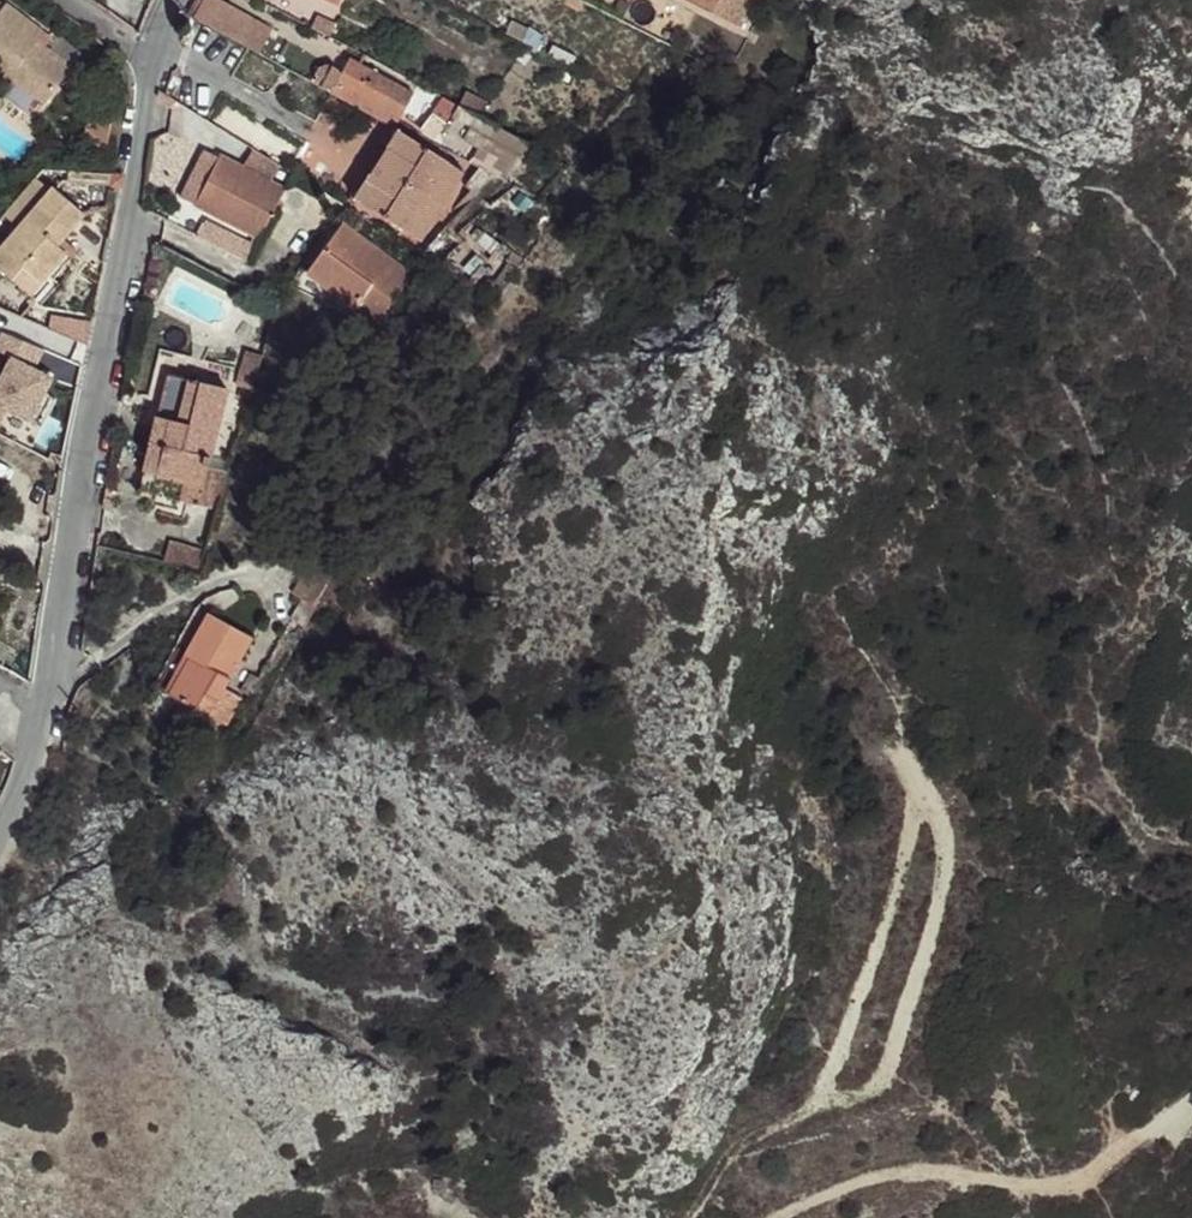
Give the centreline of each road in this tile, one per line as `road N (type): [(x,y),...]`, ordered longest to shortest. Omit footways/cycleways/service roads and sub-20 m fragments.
road 1 (residential): [(151,55),(45,716)]
road 2 (track): [(1191,1094),(1091,1168),(1032,1176),(964,1169),(825,1201),(786,1217)]

